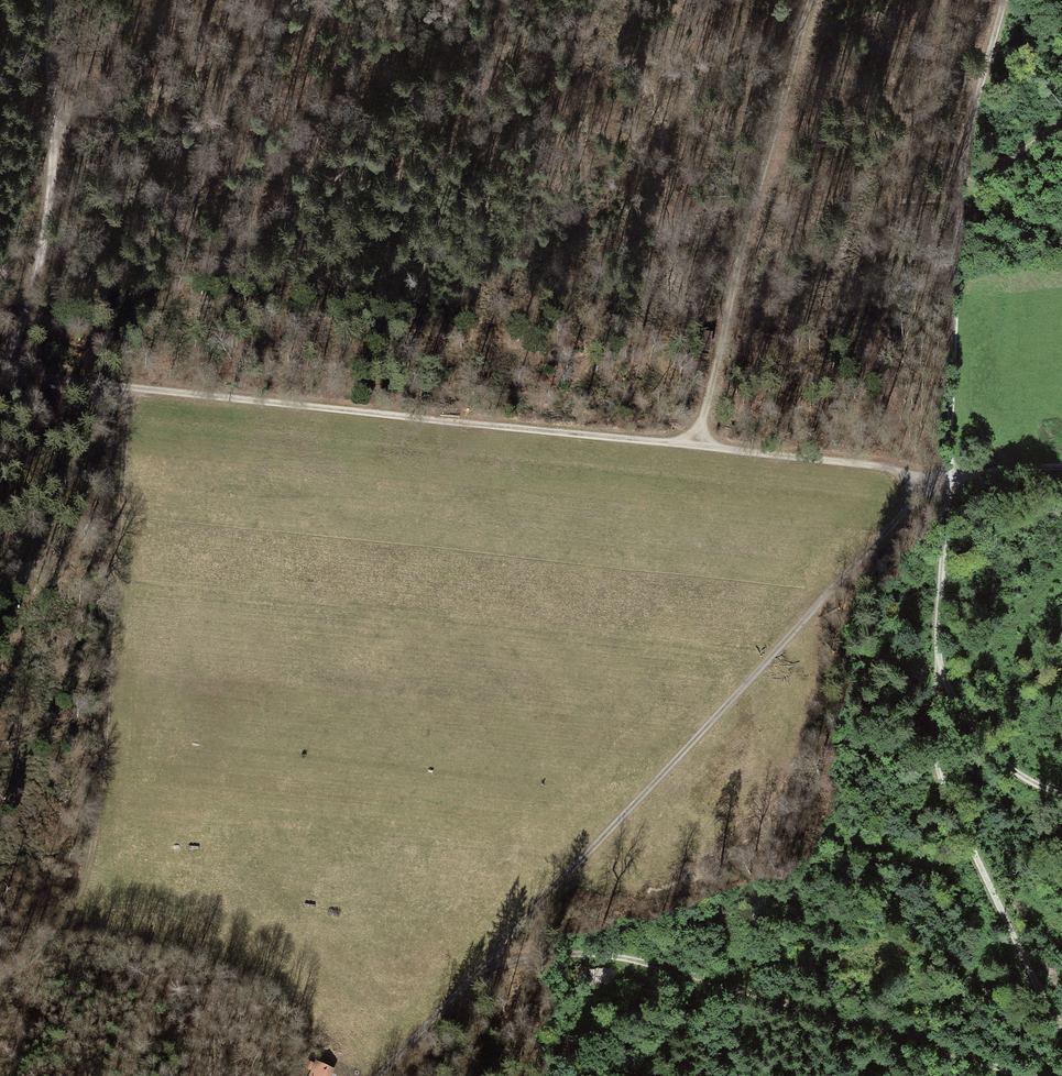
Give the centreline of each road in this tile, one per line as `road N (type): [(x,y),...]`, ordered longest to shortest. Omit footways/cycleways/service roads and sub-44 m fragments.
road 1 (track): [(375,1075),(832,589),(942,484),(970,139),(1004,0)]
road 2 (track): [(1061,468),(942,484),(863,464),(695,443),(2,369)]
road 3 (track): [(125,385),(90,860),(53,937),(0,981)]
road 4 (track): [(471,978),(537,955),(622,957),(1035,1075)]
road 5 (track): [(695,443),(811,0)]
road 6 (unclassified): [(0,371),(22,325),(39,240),(50,0)]
road 7 (track): [(942,484),(937,685),(986,749),(1027,782),(1061,794)]
road 8 (track): [(937,685),(940,766),(1040,998),(1061,1026)]
road 9 (track): [(48,123),(305,59),(327,0)]
road 10 (track): [(964,199),(1061,128)]

